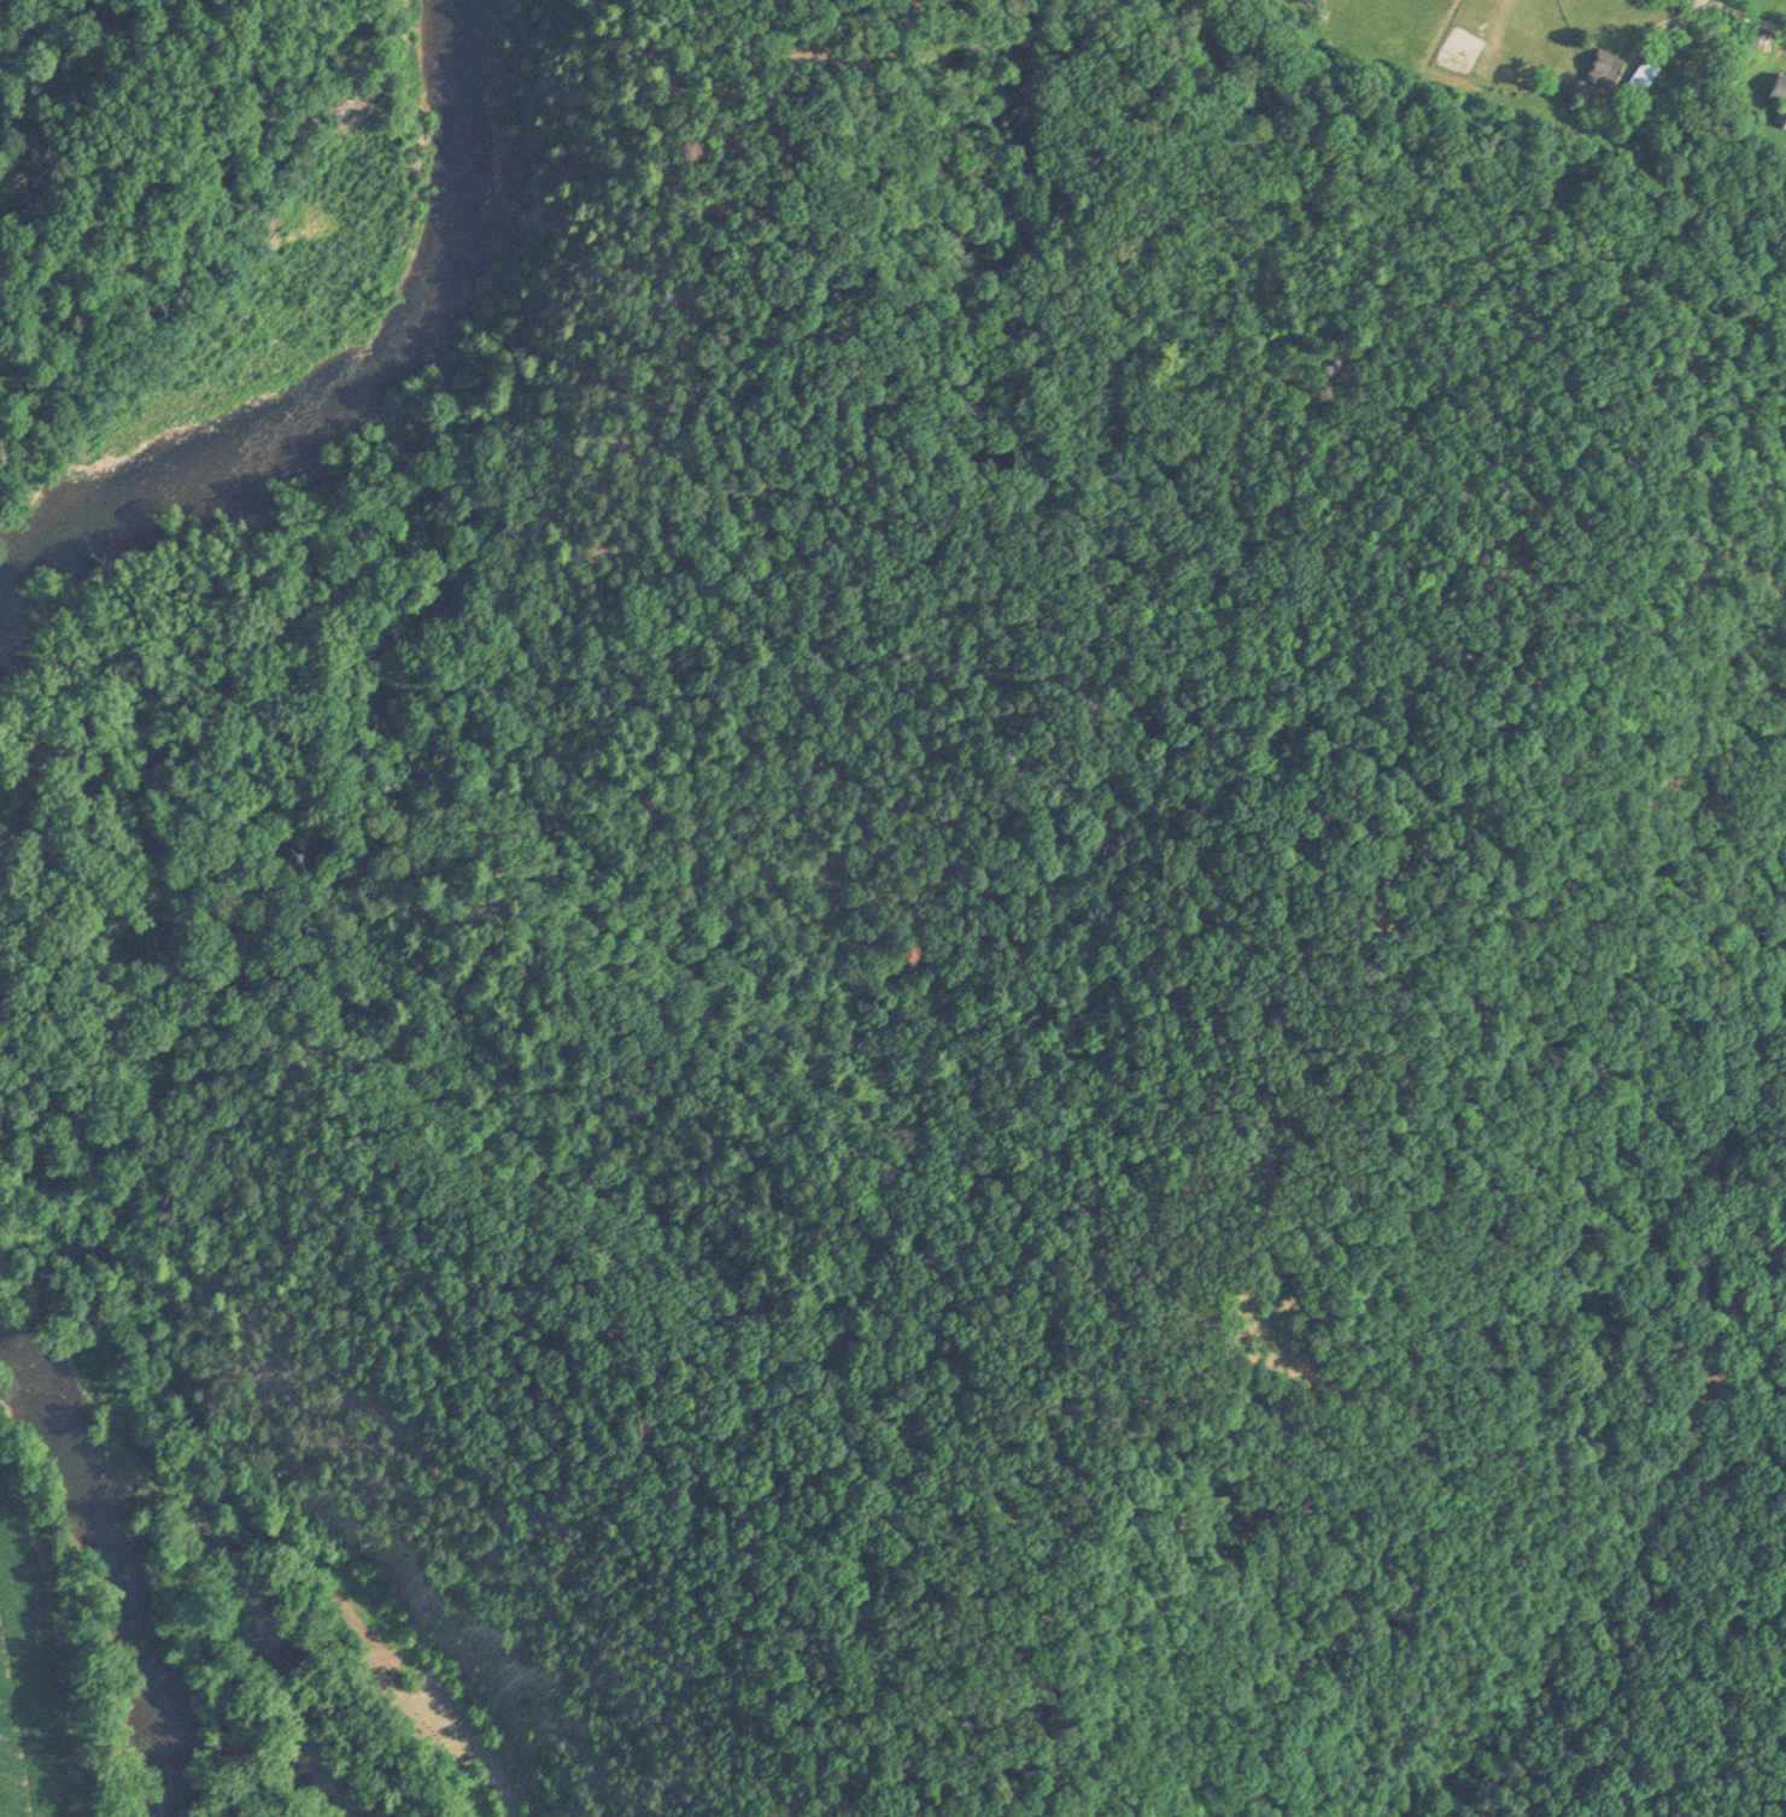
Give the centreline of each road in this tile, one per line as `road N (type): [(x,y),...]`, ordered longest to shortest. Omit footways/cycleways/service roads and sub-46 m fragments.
road 1 (residential): [(1785,995),(1764,1042),(1744,1361),(1645,1514),(1446,1713),(1385,1816)]

